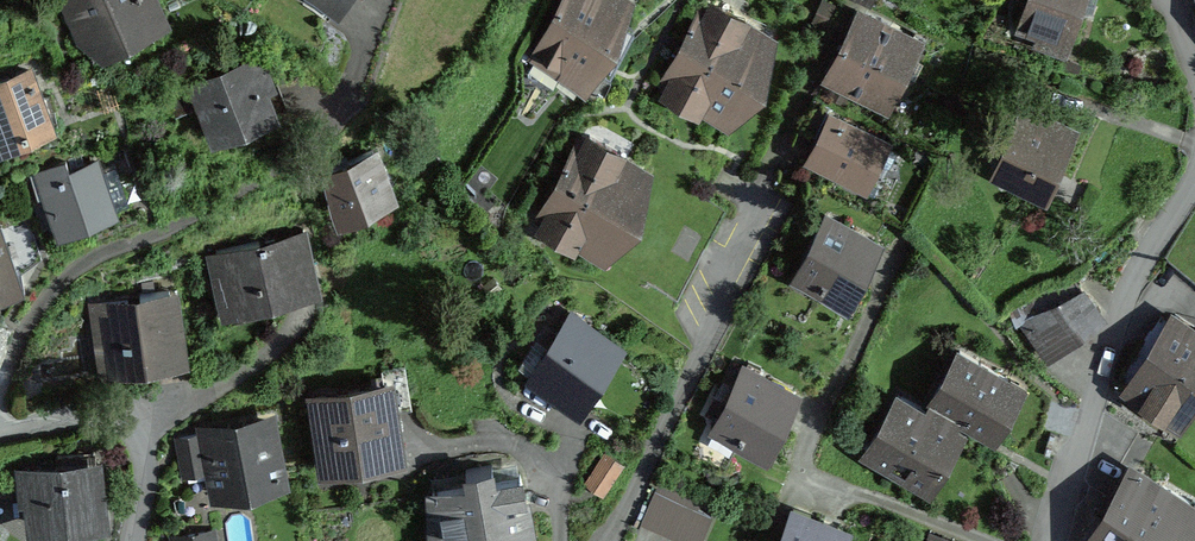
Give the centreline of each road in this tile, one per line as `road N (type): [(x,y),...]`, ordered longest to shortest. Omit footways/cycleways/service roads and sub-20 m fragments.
road 1 (residential): [(1055,540),(1129,291),(1194,171)]
road 2 (residential): [(607,540),(773,203)]
road 3 (residential): [(130,540),(140,448),(126,422),(96,408),(0,425)]

